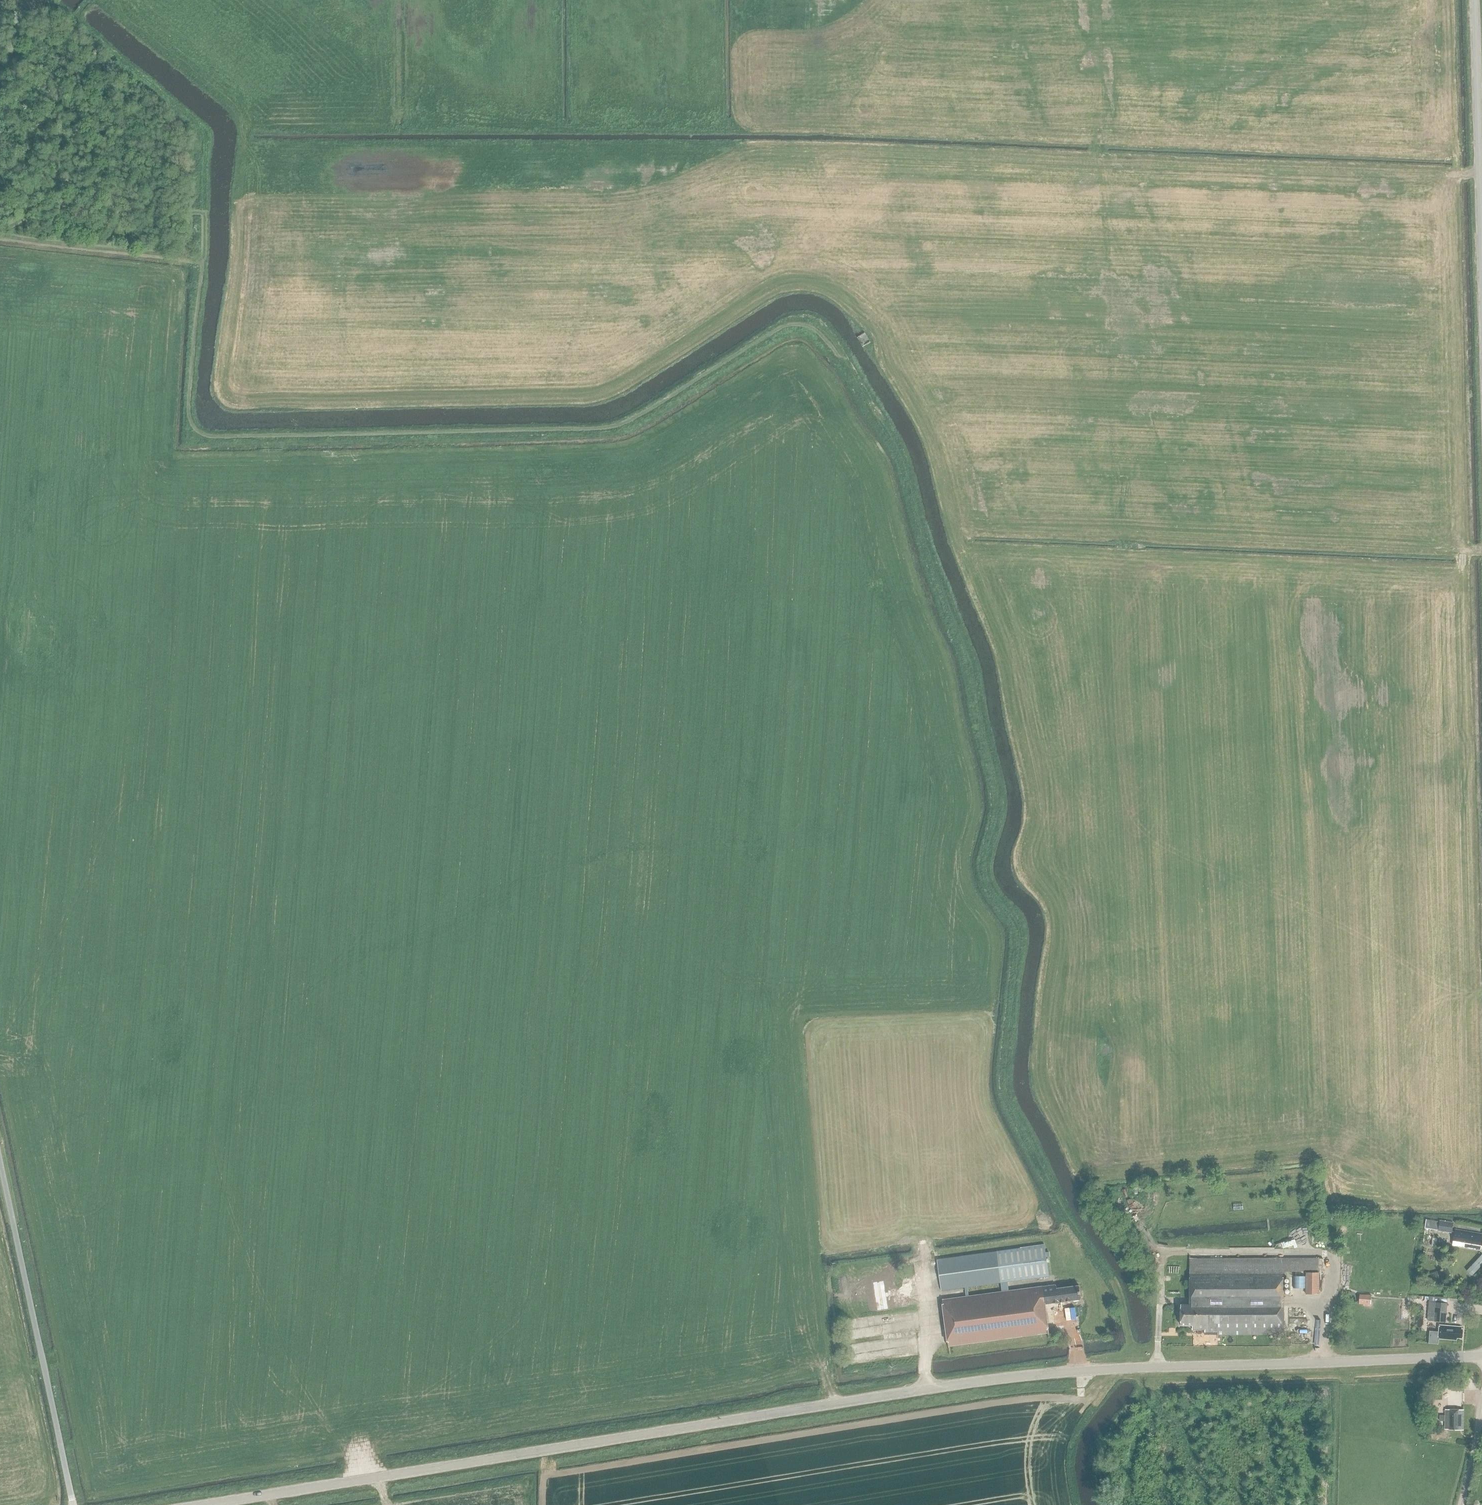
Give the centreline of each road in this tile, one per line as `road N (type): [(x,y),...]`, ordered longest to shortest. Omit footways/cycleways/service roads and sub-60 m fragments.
road 1 (tertiary): [(211,1504),(1059,1372),(1481,1357)]
road 2 (unclassified): [(73,1504),(0,1163)]
road 3 (unclassified): [(1481,206),(1476,0)]

